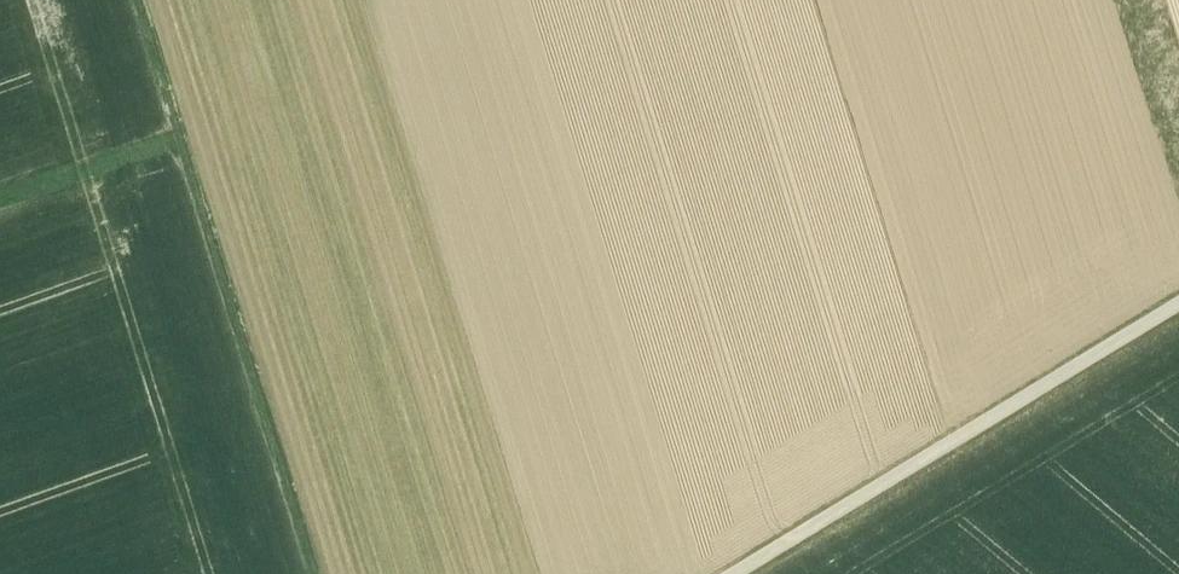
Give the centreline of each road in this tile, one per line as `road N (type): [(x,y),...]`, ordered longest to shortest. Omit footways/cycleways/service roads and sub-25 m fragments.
road 1 (track): [(149,0),(326,573)]
road 2 (track): [(731,573),(1178,302)]

